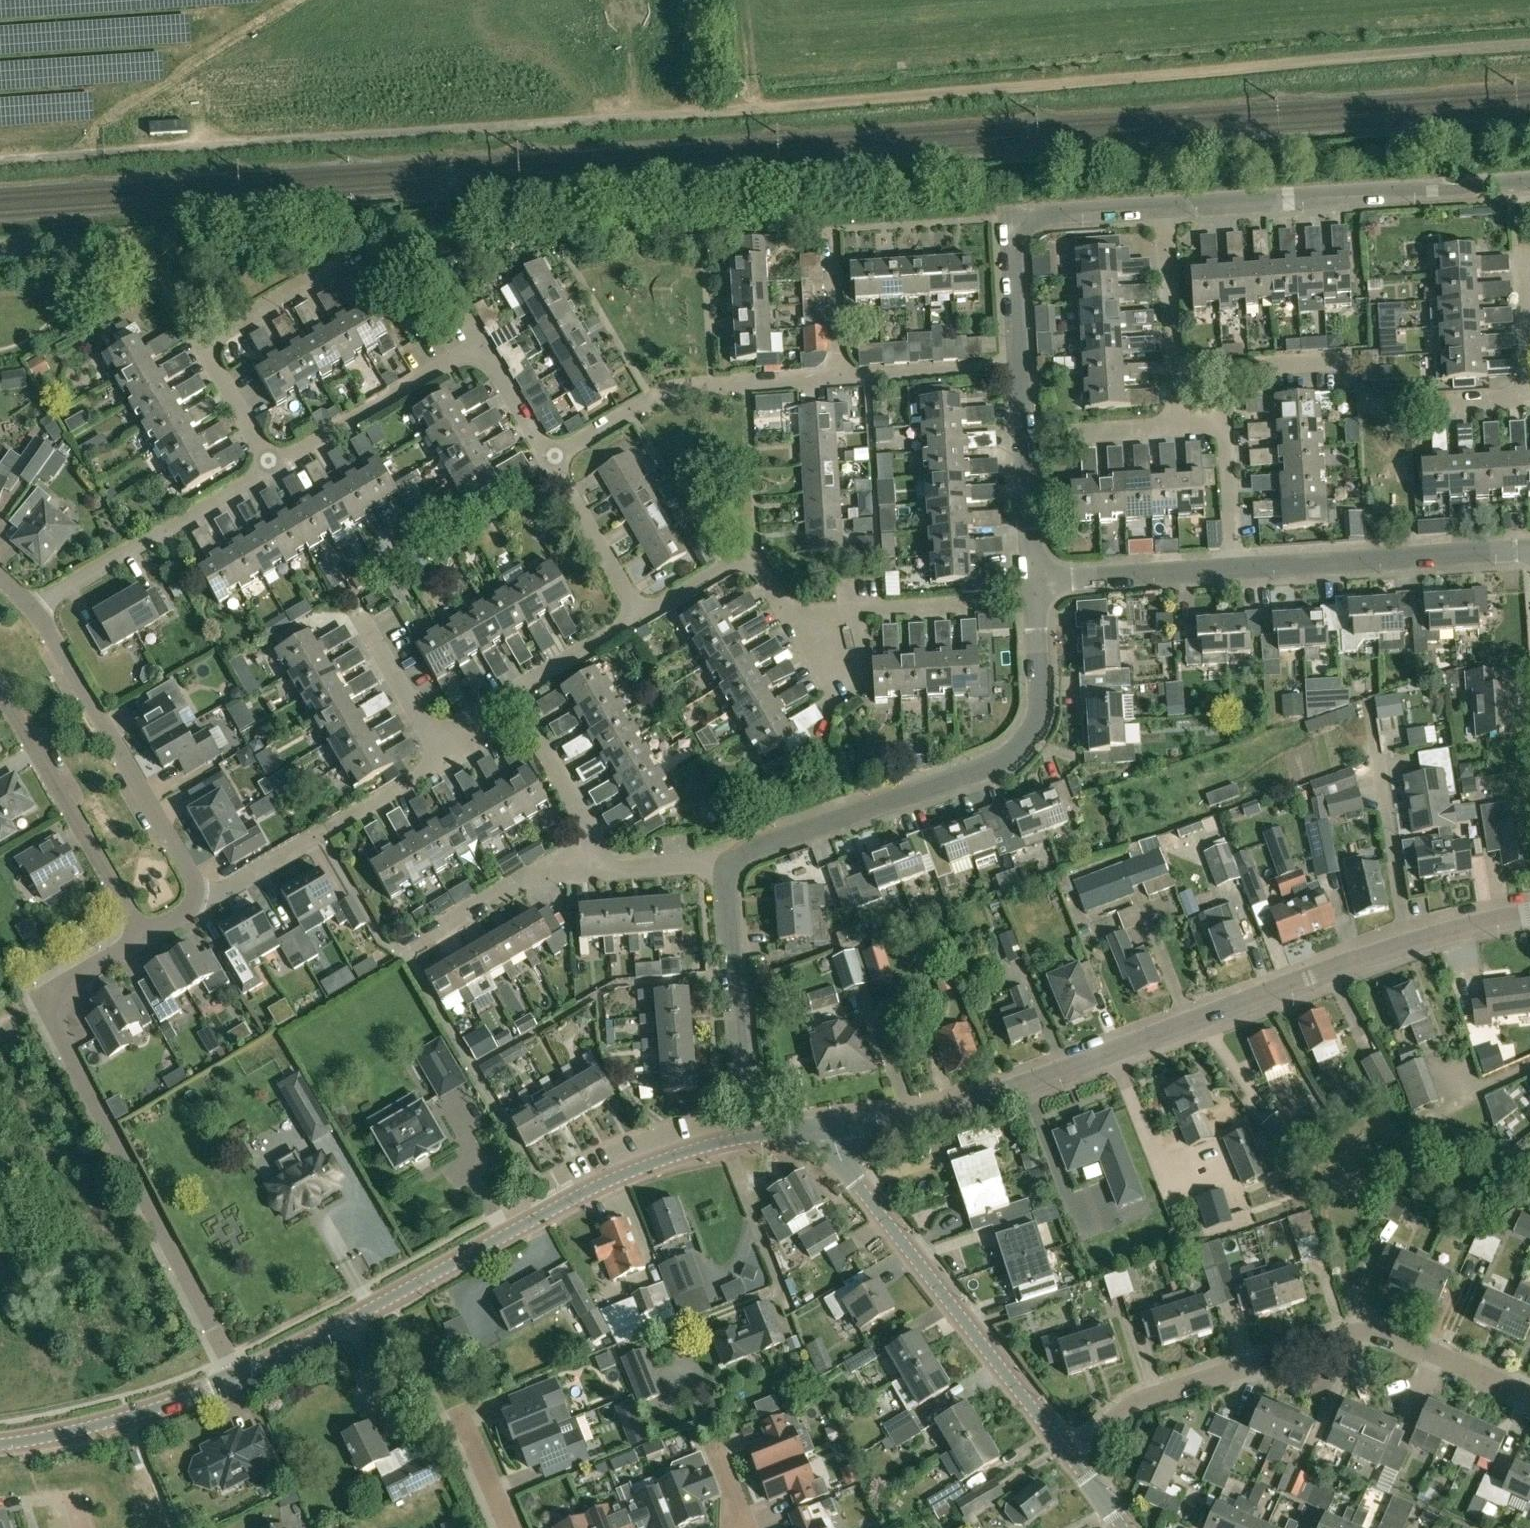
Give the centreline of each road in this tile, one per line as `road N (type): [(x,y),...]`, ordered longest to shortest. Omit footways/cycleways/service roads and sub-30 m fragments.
road 1 (unclassified): [(104,153),(1529,44)]
road 2 (tertiary): [(836,1124),(1011,1089),(1353,960),(1529,914)]
road 3 (tertiary): [(236,1377),(626,1174),(748,1138)]
road 4 (residential): [(236,1377),(51,1008),(61,983),(142,932)]
road 5 (residential): [(1068,1453),(1128,1408),(1165,1391),(1352,1332),(1390,1335),(1529,1396)]
road 6 (residential): [(730,858),(749,844),(1000,759),(1022,741),(1035,716),(1029,579)]
road 7 (tertiary): [(1068,1453),(853,1177),(836,1124)]
road 8 (residential): [(550,459),(480,354),(468,352),(269,466)]
road 9 (residential): [(1163,209),(1529,186)]
road 10 (residential): [(203,899),(32,606)]
road 11 (residential): [(550,459),(682,388),(839,377)]
road 12 (residential): [(1018,366),(1011,219),(1163,209)]
road 13 (residential): [(1234,566),(1529,548)]
road 14 (residential): [(748,1138),(725,877),(730,858)]
road 15 (residential): [(142,932),(0,692)]
road 16 (residential): [(269,466),(32,606)]
road 17 (residential): [(203,899),(440,762)]
road 18 (tertiary): [(0,1444),(83,1428),(236,1377)]
road 19 (residential): [(1029,579),(1018,366)]
road 20 (residential): [(416,935),(538,868),(611,868)]
road 21 (residential): [(1029,579),(1234,566)]
road 22 (residential): [(639,618),(752,552),(789,614)]
road 23 (residential): [(611,868),(515,692)]
road 24 (residential): [(789,614),(981,602)]
road 25 (residential): [(639,618),(550,459)]
road 26 (residential): [(839,377),(1018,366)]
road 27 (residential): [(201,346),(346,265)]
road 28 (residential): [(1163,209),(1173,367)]
road 29 (residential): [(440,762),(364,625)]
road 30 (residential): [(839,377),(831,230)]
road 31 (residential): [(515,692),(639,618)]
road 32 (residential): [(1234,566),(1226,425)]
road 33 (residential): [(510,1527),(459,1414),(445,1420)]
road 34 (residential): [(269,466),(201,346)]
road 35 (residential): [(1223,365),(1347,360)]

